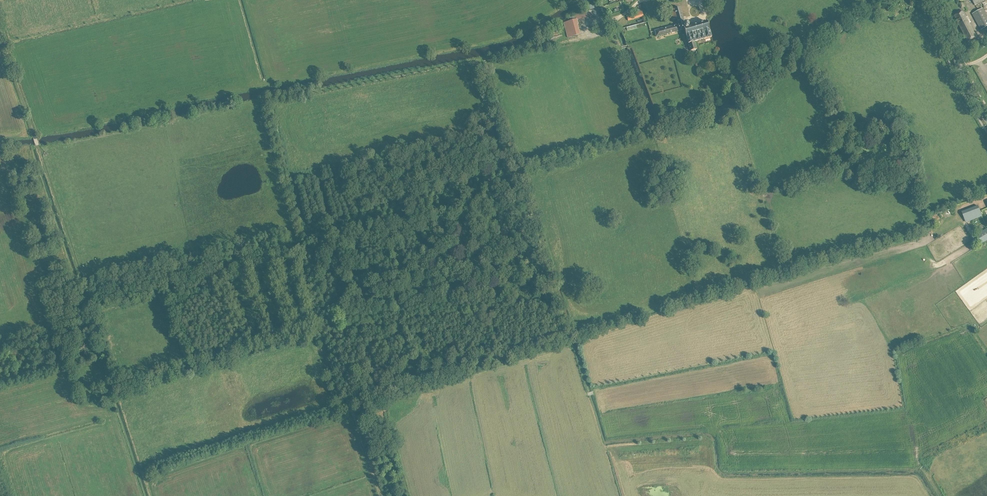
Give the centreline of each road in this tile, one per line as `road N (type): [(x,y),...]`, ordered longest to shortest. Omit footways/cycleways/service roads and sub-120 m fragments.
road 1 (track): [(317,330),(117,389),(0,33)]
road 2 (track): [(326,328),(266,102),(479,62),(516,173)]
road 3 (track): [(543,258),(516,173),(742,105),(805,53)]
road 4 (track): [(353,415),(571,343),(543,258)]
road 5 (track): [(479,62),(607,28)]
road 6 (tertiary): [(986,118),(933,0)]

